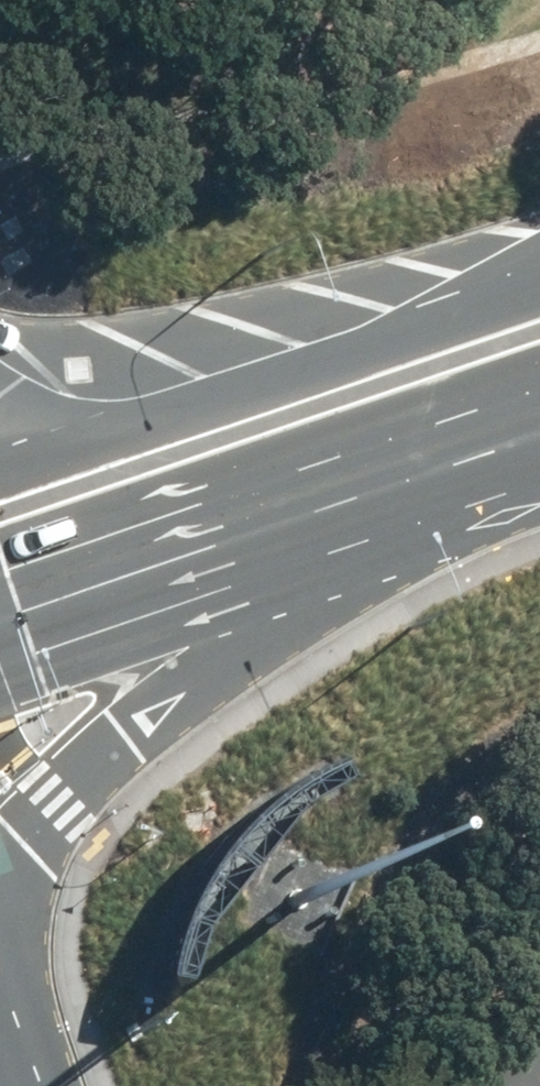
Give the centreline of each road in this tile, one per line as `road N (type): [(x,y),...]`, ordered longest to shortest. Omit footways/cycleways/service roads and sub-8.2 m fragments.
road 1 (primary): [(539,437),(286,600),(132,726),(32,826),(9,893),(6,969),(17,1085)]
road 2 (primary): [(539,432),(0,612)]
road 3 (primary): [(159,412),(539,276)]
road 4 (primary): [(0,467),(159,412)]
road 5 (primary): [(0,393),(86,417),(159,412)]

